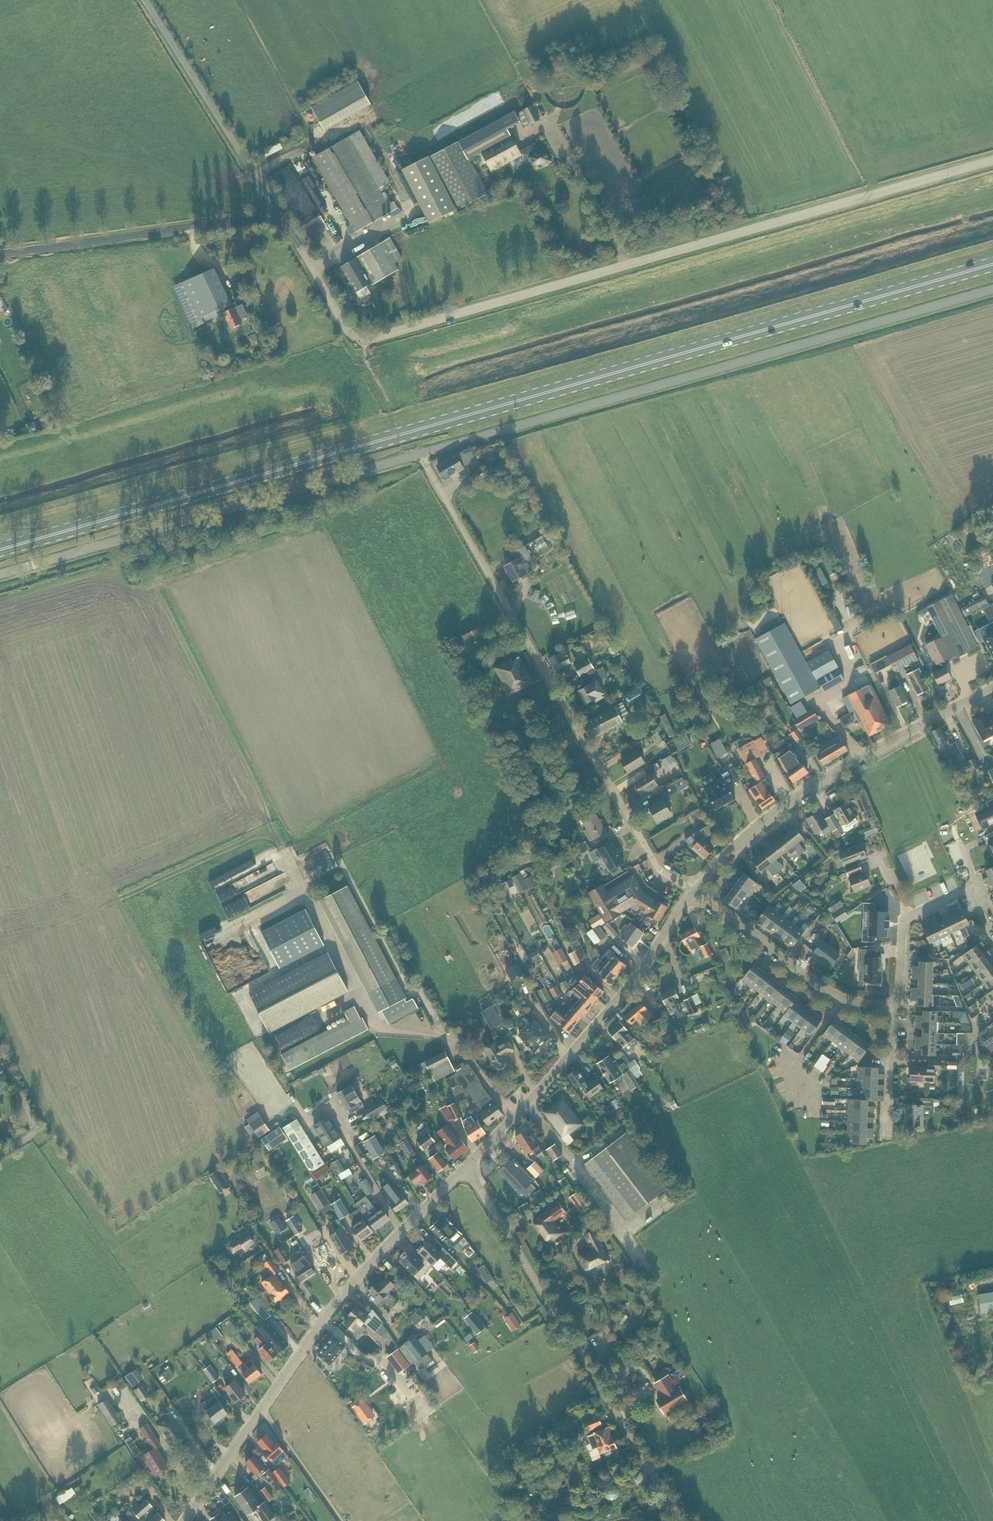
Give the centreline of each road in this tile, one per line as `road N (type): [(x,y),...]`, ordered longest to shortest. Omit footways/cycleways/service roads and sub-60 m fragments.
road 1 (primary): [(0,549),(992,264)]
road 2 (unclassified): [(366,341),(992,161)]
road 3 (unclassified): [(420,454),(992,290)]
road 4 (unclassified): [(693,892),(660,870),(420,454)]
road 5 (tertiary): [(185,1520),(342,1298),(467,1168)]
road 6 (unclassified): [(0,575),(420,454)]
road 7 (unclassified): [(681,1520),(467,1168)]
road 8 (tertiary): [(693,892),(799,794),(992,687)]
road 9 (tertiary): [(467,1168),(602,1019),(693,892)]
road 10 (unclassified): [(0,254),(272,219)]
road 11 (track): [(272,219),(269,199),(143,0)]
road 12 (residential): [(889,1010),(840,1000),(693,892)]
road 13 (unclassified): [(366,341),(349,332),(290,232),(272,219)]
road 14 (track): [(262,1410),(341,1520)]
road 15 (residential): [(888,1135),(889,1010)]

